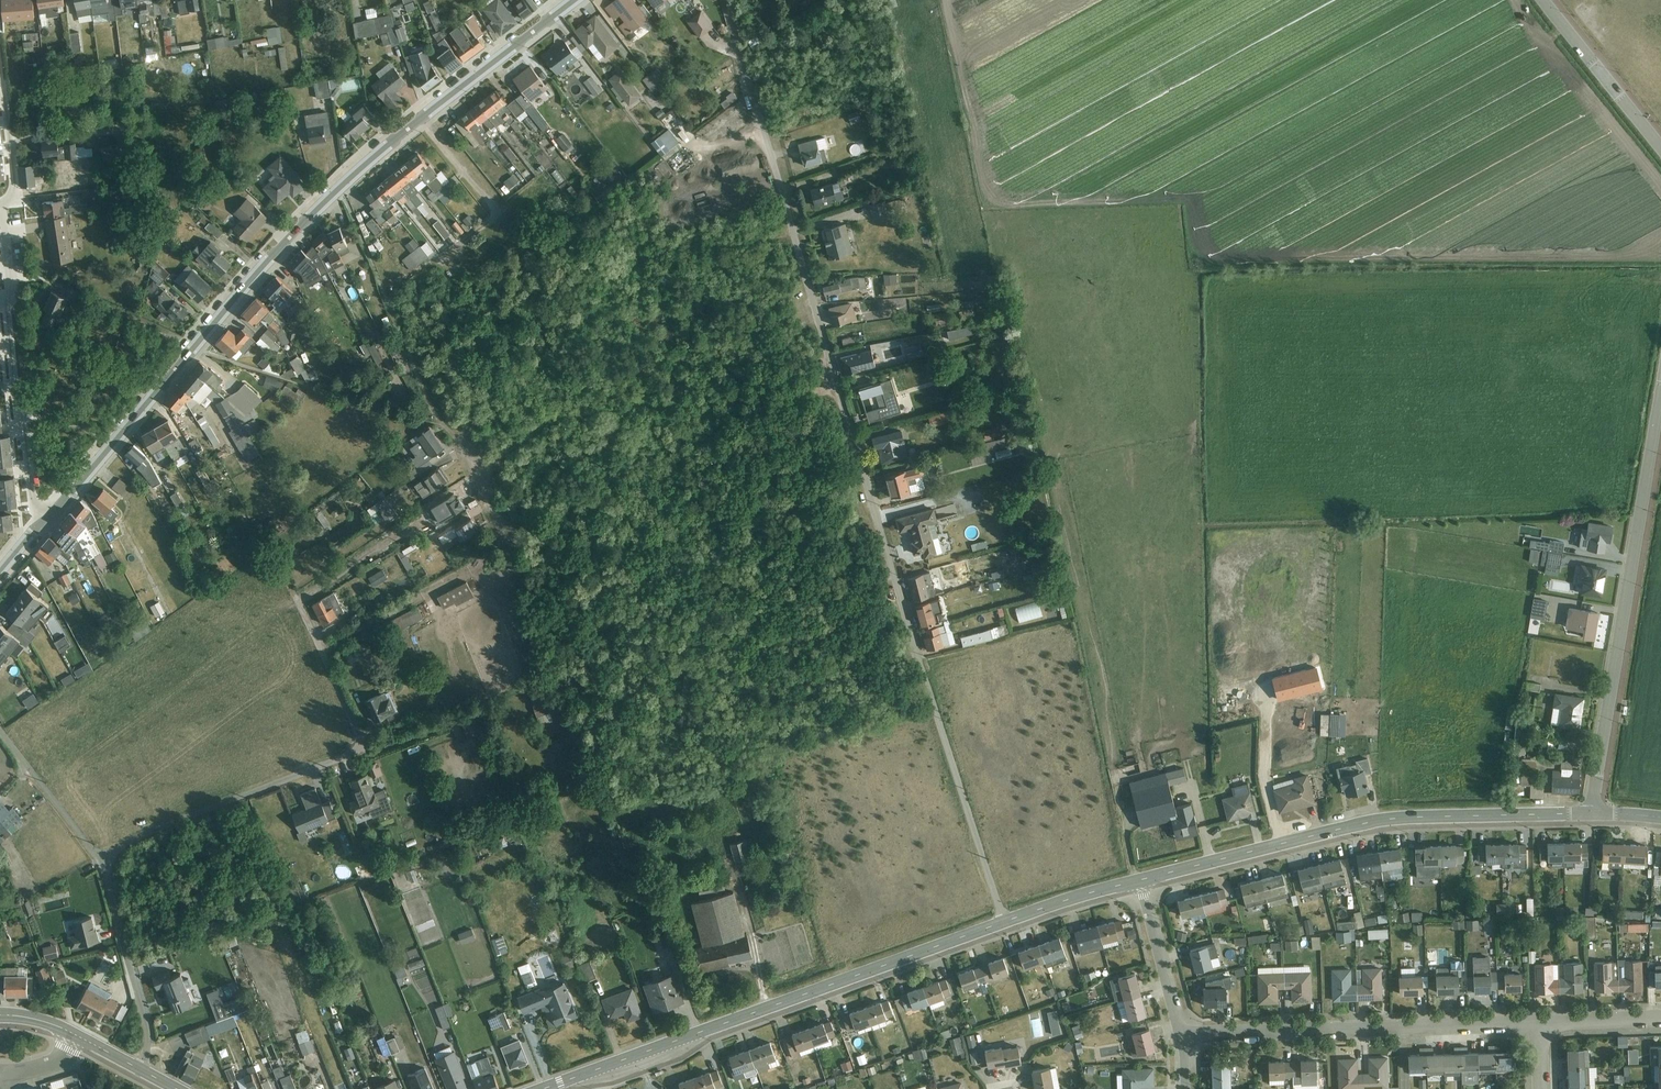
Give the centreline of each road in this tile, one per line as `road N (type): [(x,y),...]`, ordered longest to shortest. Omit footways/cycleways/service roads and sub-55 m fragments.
road 1 (residential): [(726,0),(1004,921)]
road 2 (tertiary): [(43,520),(193,344),(341,188),(573,0)]
road 3 (tertiary): [(544,1088),(1004,921)]
road 4 (tertiary): [(1140,880),(1369,821),(1593,814)]
road 5 (track): [(341,188),(433,413),(459,441),(522,581)]
road 6 (unclassified): [(1593,814),(1660,391)]
road 7 (residential): [(105,858),(355,752),(359,735),(304,615)]
road 8 (residential): [(1183,1038),(1541,1025)]
road 9 (residential): [(0,205),(34,503),(43,520)]
road 10 (track): [(840,393),(565,415)]
road 11 (track): [(387,300),(499,212),(418,121)]
road 12 (residential): [(105,858),(148,1027),(140,1069)]
road 13 (unclassified): [(1660,153),(1545,0)]
road 14 (residential): [(0,727),(105,858)]
road 15 (residential): [(1183,1038),(1140,880)]
road 16 (tertiary): [(1004,921),(1140,880)]
road 17 (residential): [(0,205),(12,176),(0,76)]

